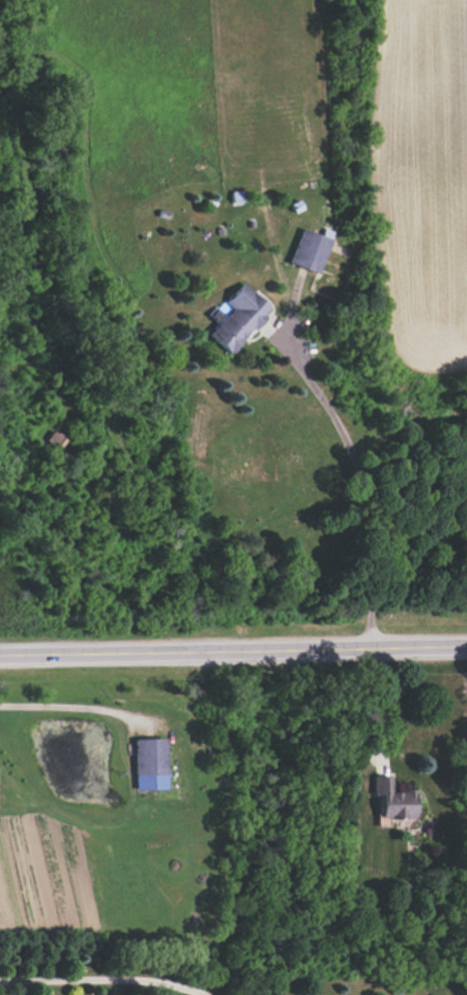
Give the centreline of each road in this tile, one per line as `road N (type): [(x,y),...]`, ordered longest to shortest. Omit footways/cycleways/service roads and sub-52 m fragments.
road 1 (tertiary): [(0,654),(466,646)]

